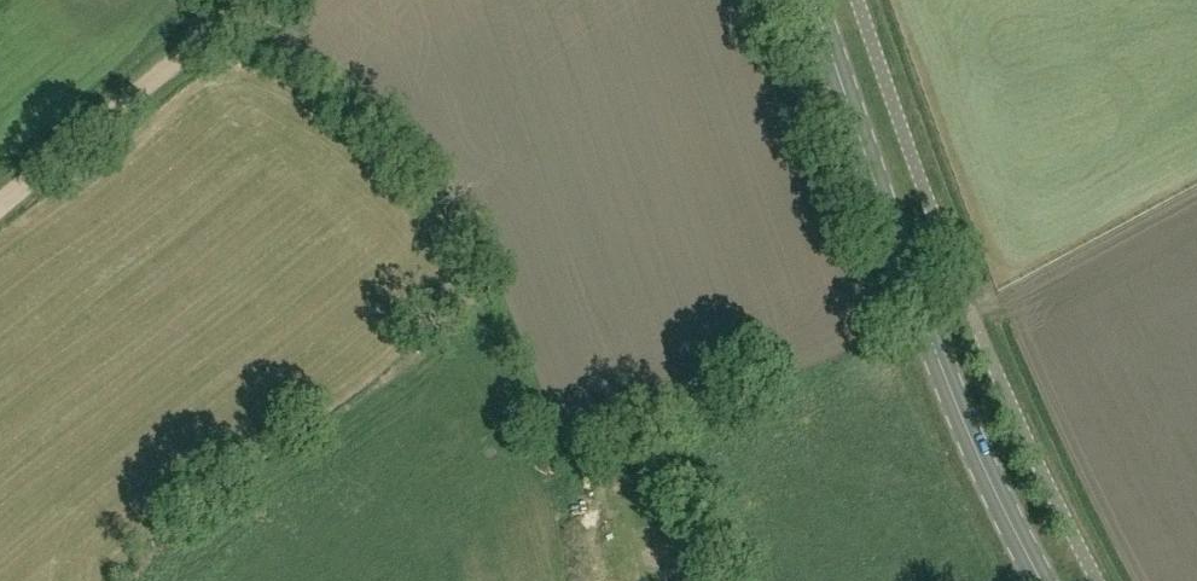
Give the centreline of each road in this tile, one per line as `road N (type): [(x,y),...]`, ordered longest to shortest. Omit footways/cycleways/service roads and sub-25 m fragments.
road 1 (primary): [(1042,580),(938,359),(814,0)]
road 2 (track): [(0,202),(250,0)]

